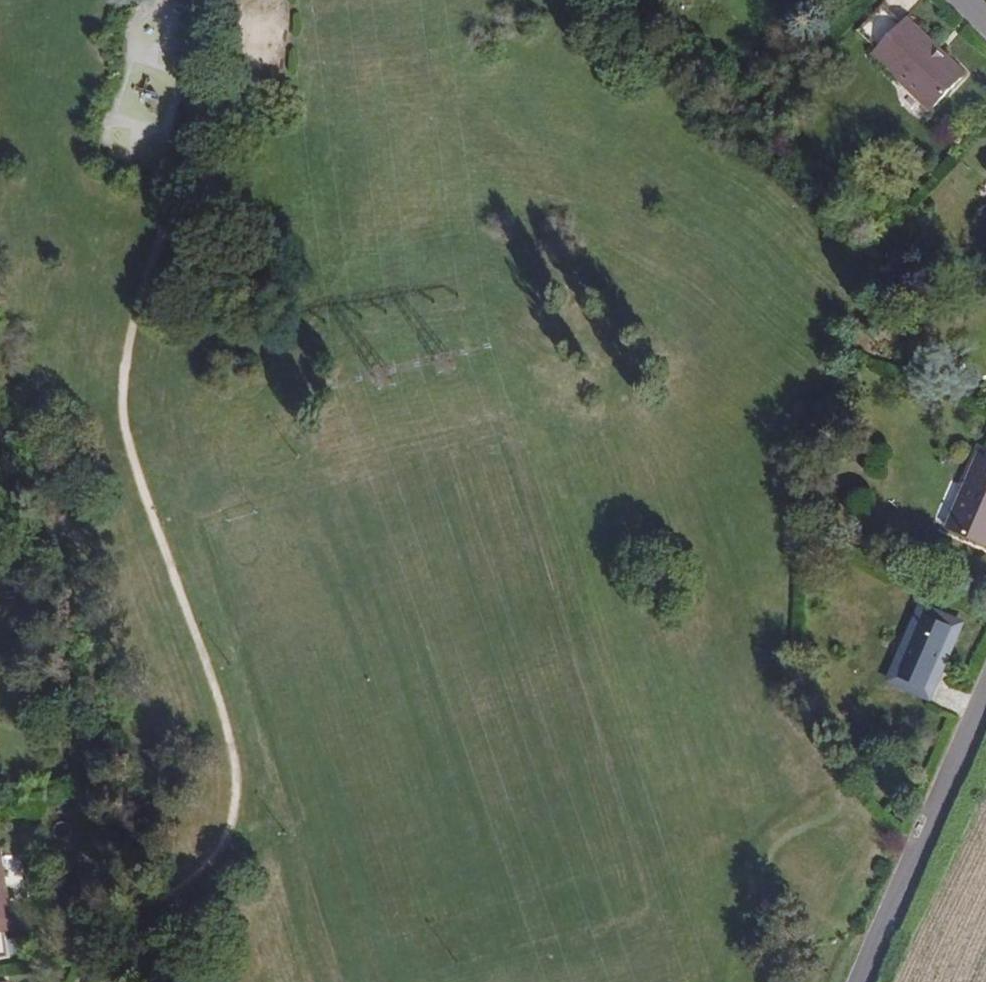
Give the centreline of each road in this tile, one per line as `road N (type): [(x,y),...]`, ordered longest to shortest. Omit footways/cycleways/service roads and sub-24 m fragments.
road 1 (residential): [(858,981),(985,687)]

